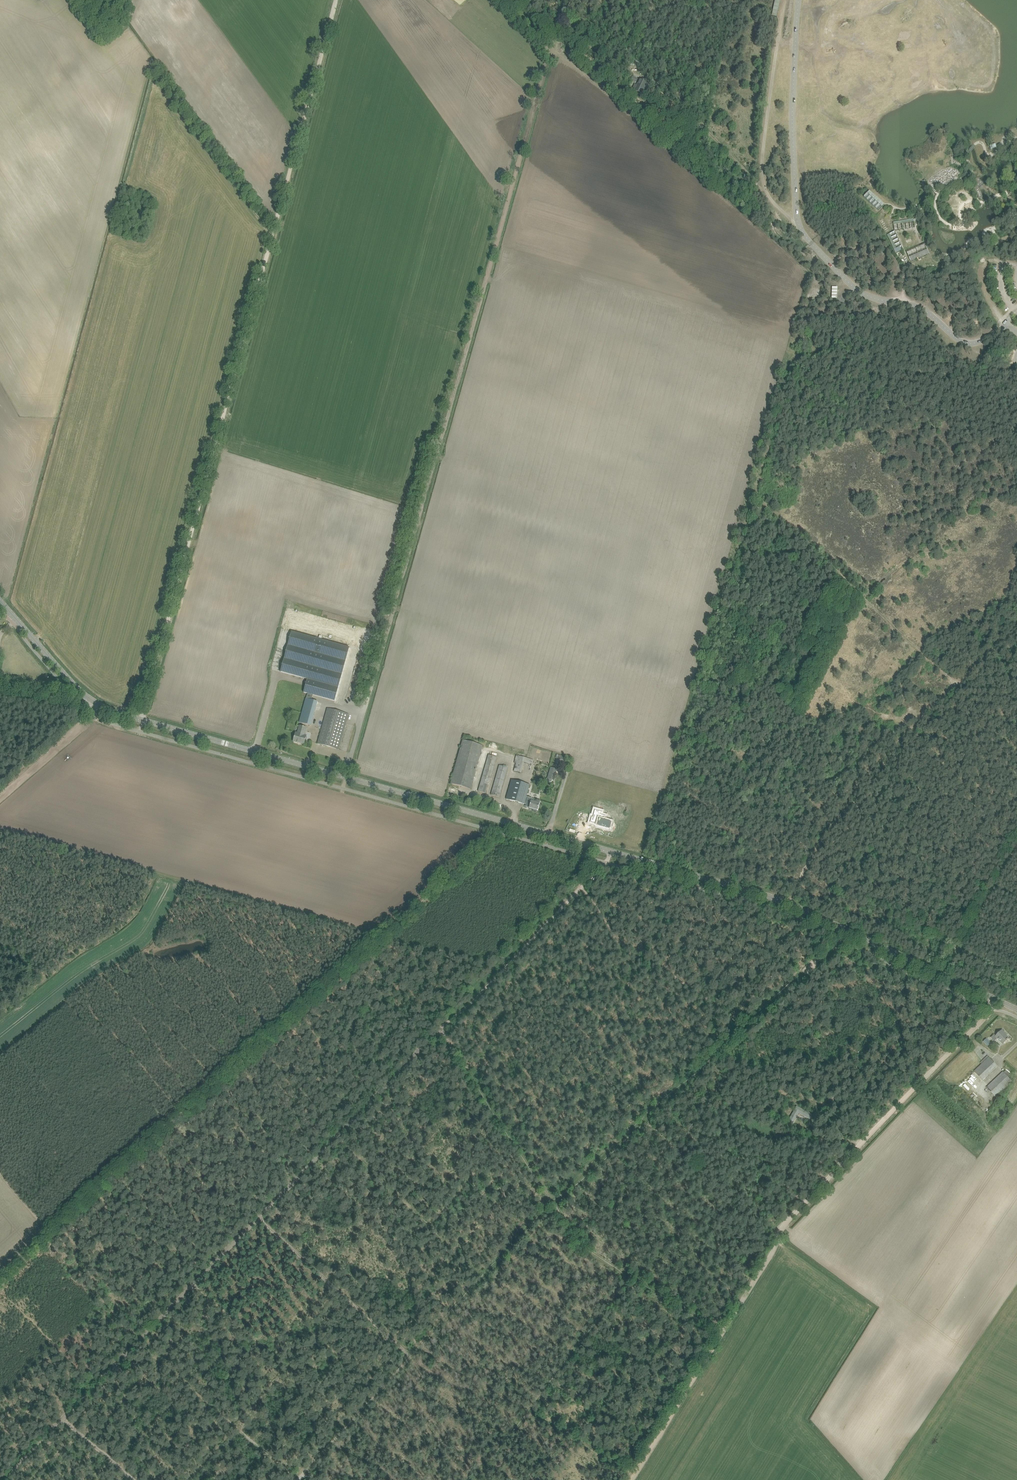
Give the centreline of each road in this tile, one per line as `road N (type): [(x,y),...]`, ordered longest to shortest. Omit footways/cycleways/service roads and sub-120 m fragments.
road 1 (tertiary): [(1016,1009),(782,900),(111,710),(76,688),(0,600)]
road 2 (track): [(496,0),(549,53),(345,777)]
road 3 (track): [(142,720),(336,0)]
road 4 (track): [(0,1276),(495,831)]
road 5 (track): [(442,1033),(4,1479)]
road 6 (track): [(728,1323),(784,1225),(994,998)]
road 7 (track): [(833,937),(551,1201)]
road 8 (track): [(296,1479),(551,1201)]
road 9 (track): [(634,1275),(475,1479)]
road 10 (track): [(635,1473),(415,1348)]
road 11 (track): [(799,224),(768,195),(762,173),(785,0)]
road 12 (track): [(608,863),(442,1033)]
road 13 (track): [(742,1023),(618,942),(582,890)]
road 14 (track): [(297,1479),(141,1344)]
road 15 (track): [(350,1421),(199,1283)]
road 16 (track): [(510,965),(597,1043),(648,1111)]
road 17 (track): [(260,1219),(410,1354)]
road 18 (track): [(442,1033),(551,1201)]
road 19 (track): [(340,1137),(480,1278)]
road 20 (track): [(630,1479),(728,1323)]
road 21 (track): [(1016,847),(946,976)]
road 22 (track): [(0,797),(94,714)]

